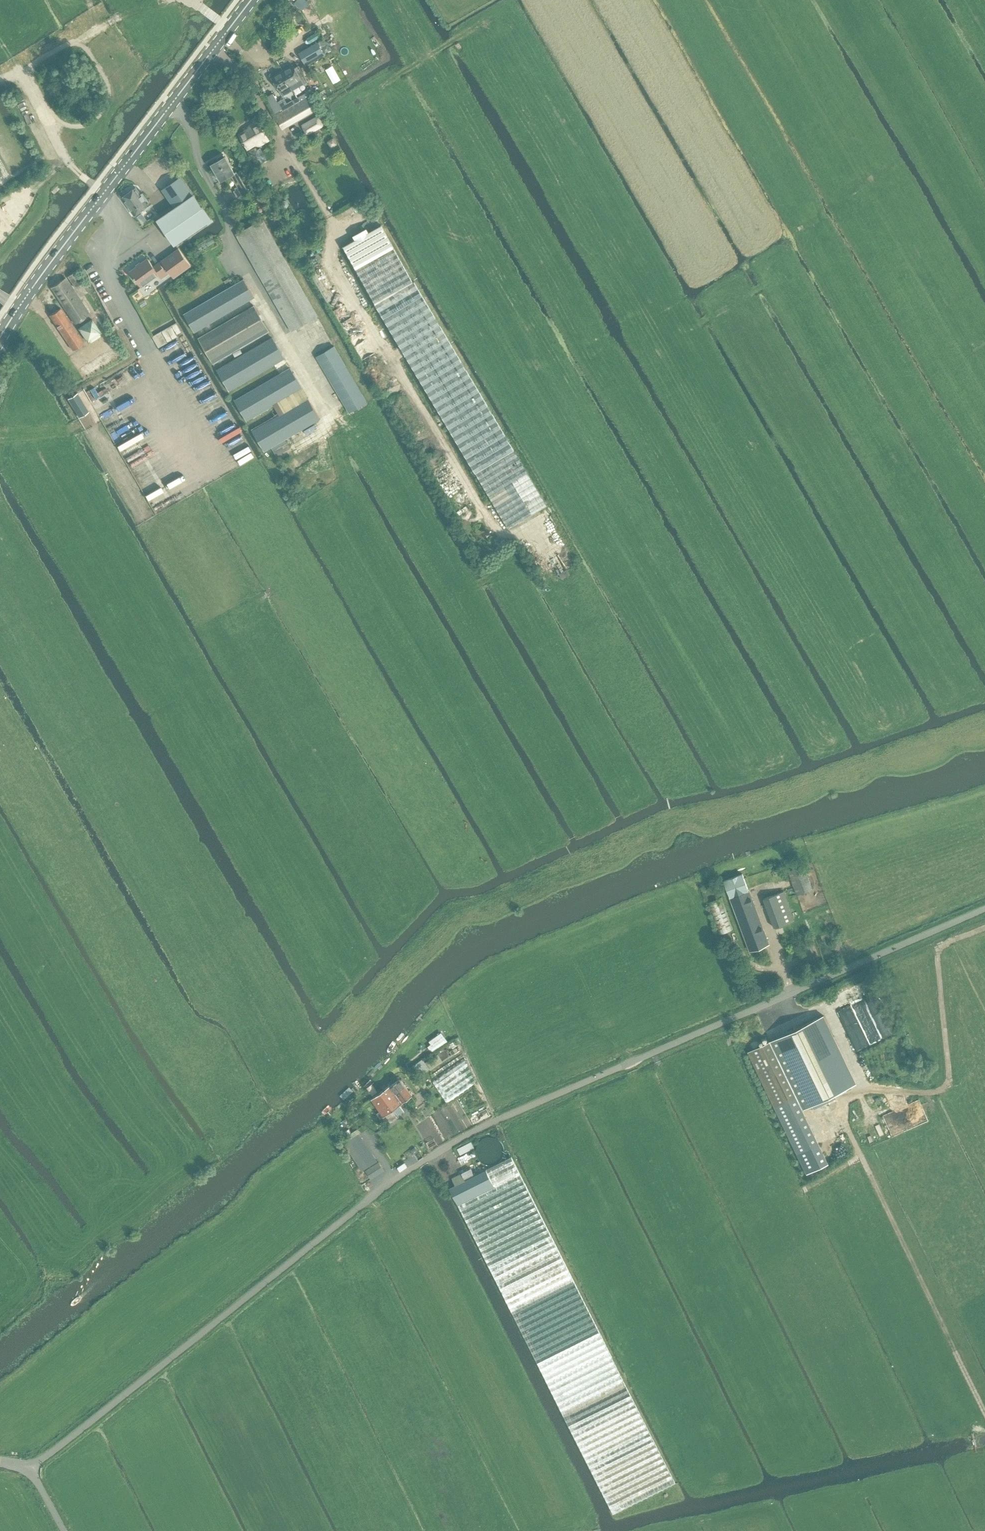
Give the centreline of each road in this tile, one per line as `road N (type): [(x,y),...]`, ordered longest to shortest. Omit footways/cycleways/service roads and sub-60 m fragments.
road 1 (unclassified): [(31,1467),(372,1197),(459,1139),(984,909)]
road 2 (primary): [(0,337),(251,0)]
road 3 (track): [(80,40),(109,83),(111,96),(97,119),(66,124),(32,78)]
road 4 (track): [(22,84),(41,60),(119,18)]

